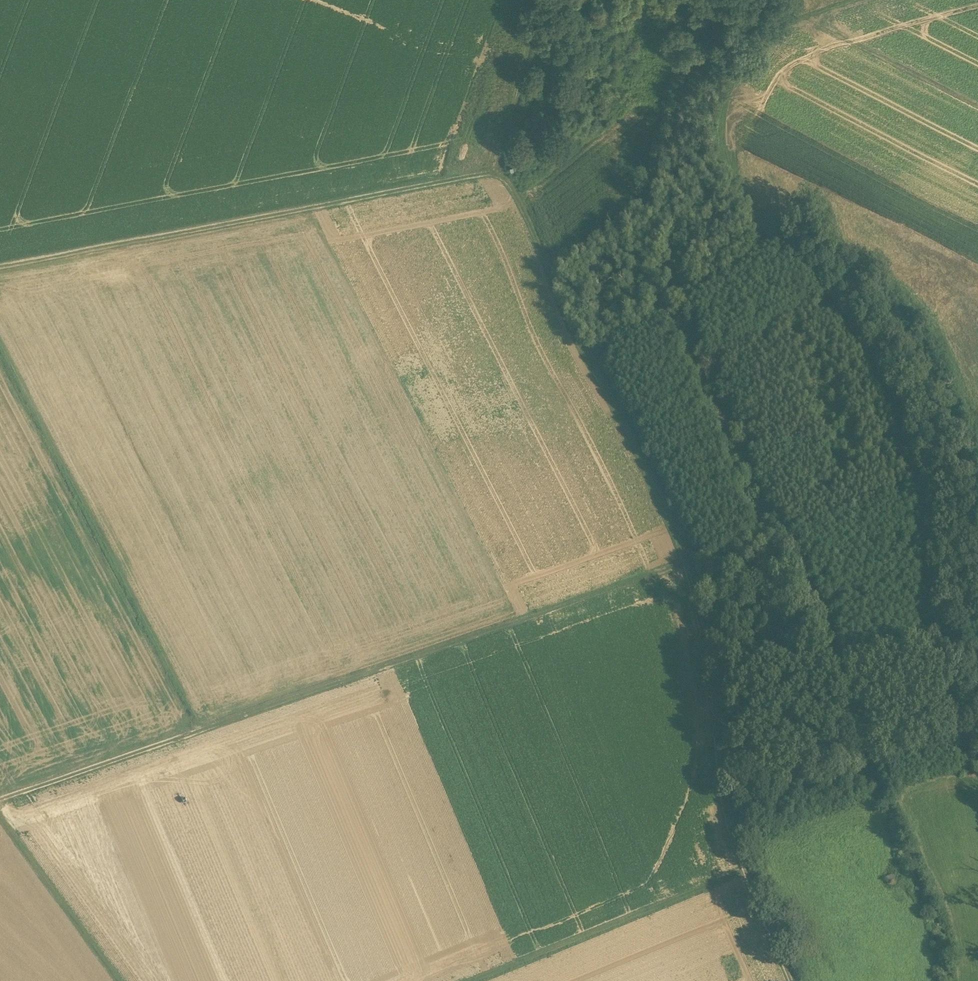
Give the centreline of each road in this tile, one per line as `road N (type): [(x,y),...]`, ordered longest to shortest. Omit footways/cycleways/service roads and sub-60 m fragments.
road 1 (track): [(536,0),(500,173),(669,517),(713,685),(722,797),(790,980)]
road 2 (track): [(685,565),(0,801)]
road 3 (track): [(500,173),(0,269)]
road 4 (track): [(977,430),(933,328),(814,212),(768,243)]
road 5 (track): [(481,980),(745,874)]
road 6 (track): [(116,980),(0,817)]
road 7 (track): [(804,16),(977,106)]

